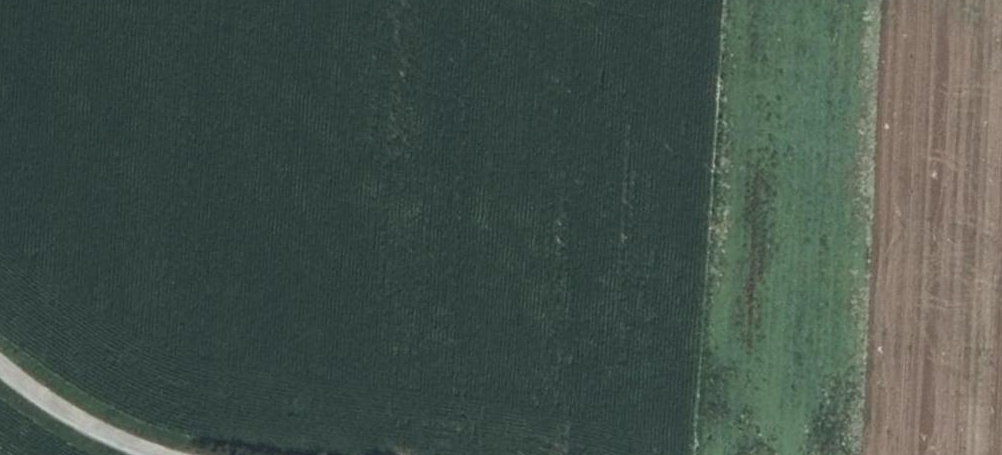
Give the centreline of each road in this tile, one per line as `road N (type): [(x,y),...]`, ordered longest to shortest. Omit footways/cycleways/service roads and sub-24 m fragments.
road 1 (track): [(0,375),(80,426),(148,454)]

